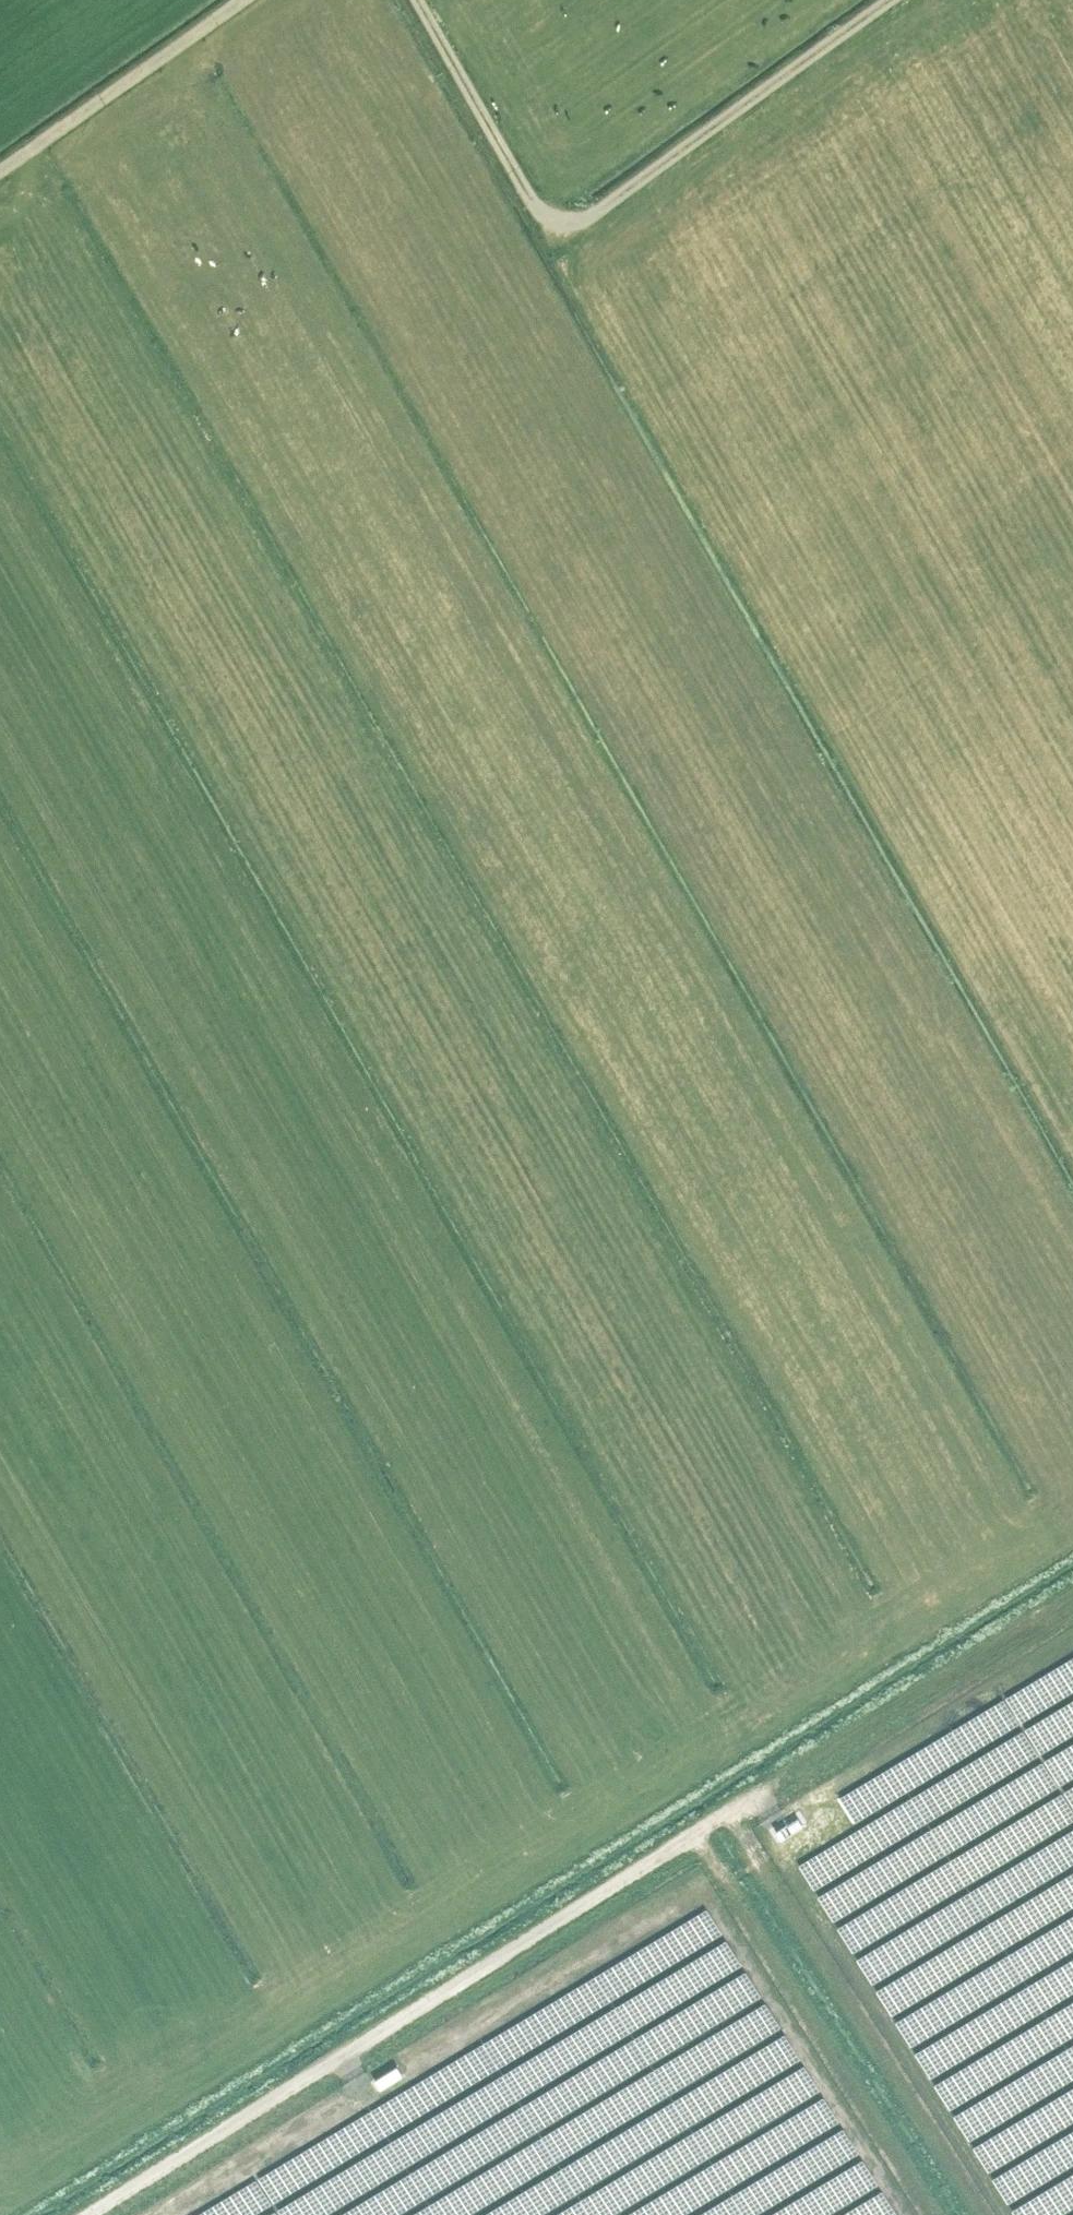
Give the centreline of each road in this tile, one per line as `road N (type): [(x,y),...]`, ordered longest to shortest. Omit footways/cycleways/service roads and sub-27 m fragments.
road 1 (track): [(88,2214),(1072,1601)]
road 2 (track): [(888,0),(581,215),(534,204),(418,0)]
road 3 (track): [(246,0),(0,174)]

